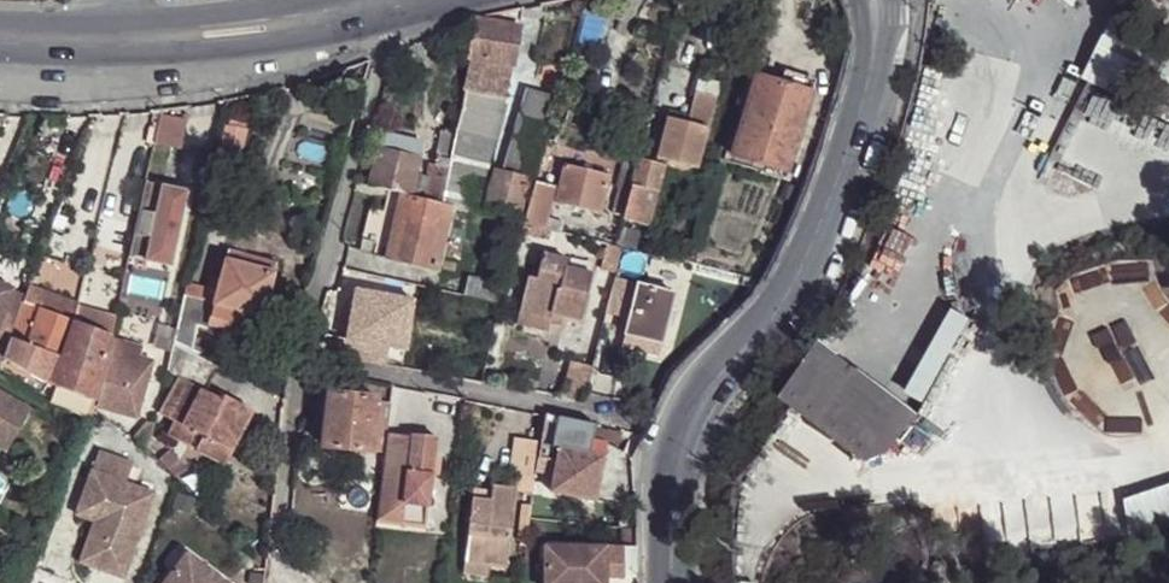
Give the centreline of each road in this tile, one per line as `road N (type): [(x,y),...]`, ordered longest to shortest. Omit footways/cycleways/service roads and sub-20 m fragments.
road 1 (residential): [(876,6),(867,101),(820,234),(788,303),(697,404),(682,435),(669,473),(672,582)]
road 2 (residential): [(300,361),(391,15)]
road 3 (residential): [(300,361),(613,420)]
road 4 (residential): [(295,582),(276,565),(300,361)]
road 5 (primary): [(173,37),(270,46),(391,15)]
road 6 (primary): [(0,35),(173,37)]
road 7 (primary): [(293,0),(173,37)]

